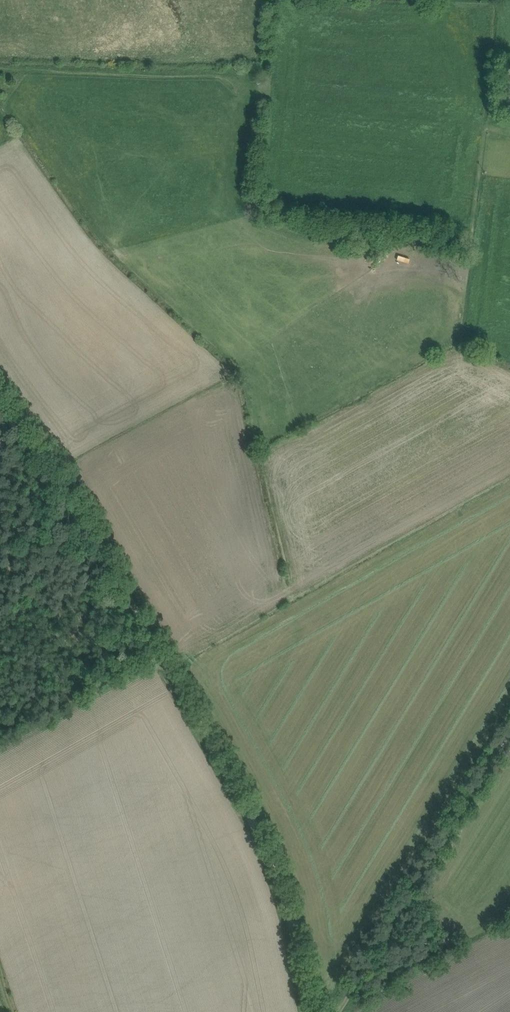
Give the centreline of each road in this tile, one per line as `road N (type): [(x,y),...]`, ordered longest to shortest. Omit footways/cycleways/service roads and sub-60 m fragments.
road 1 (track): [(311,1011),(285,894),(217,752),(72,504),(0,404)]
road 2 (track): [(509,733),(340,1011)]

